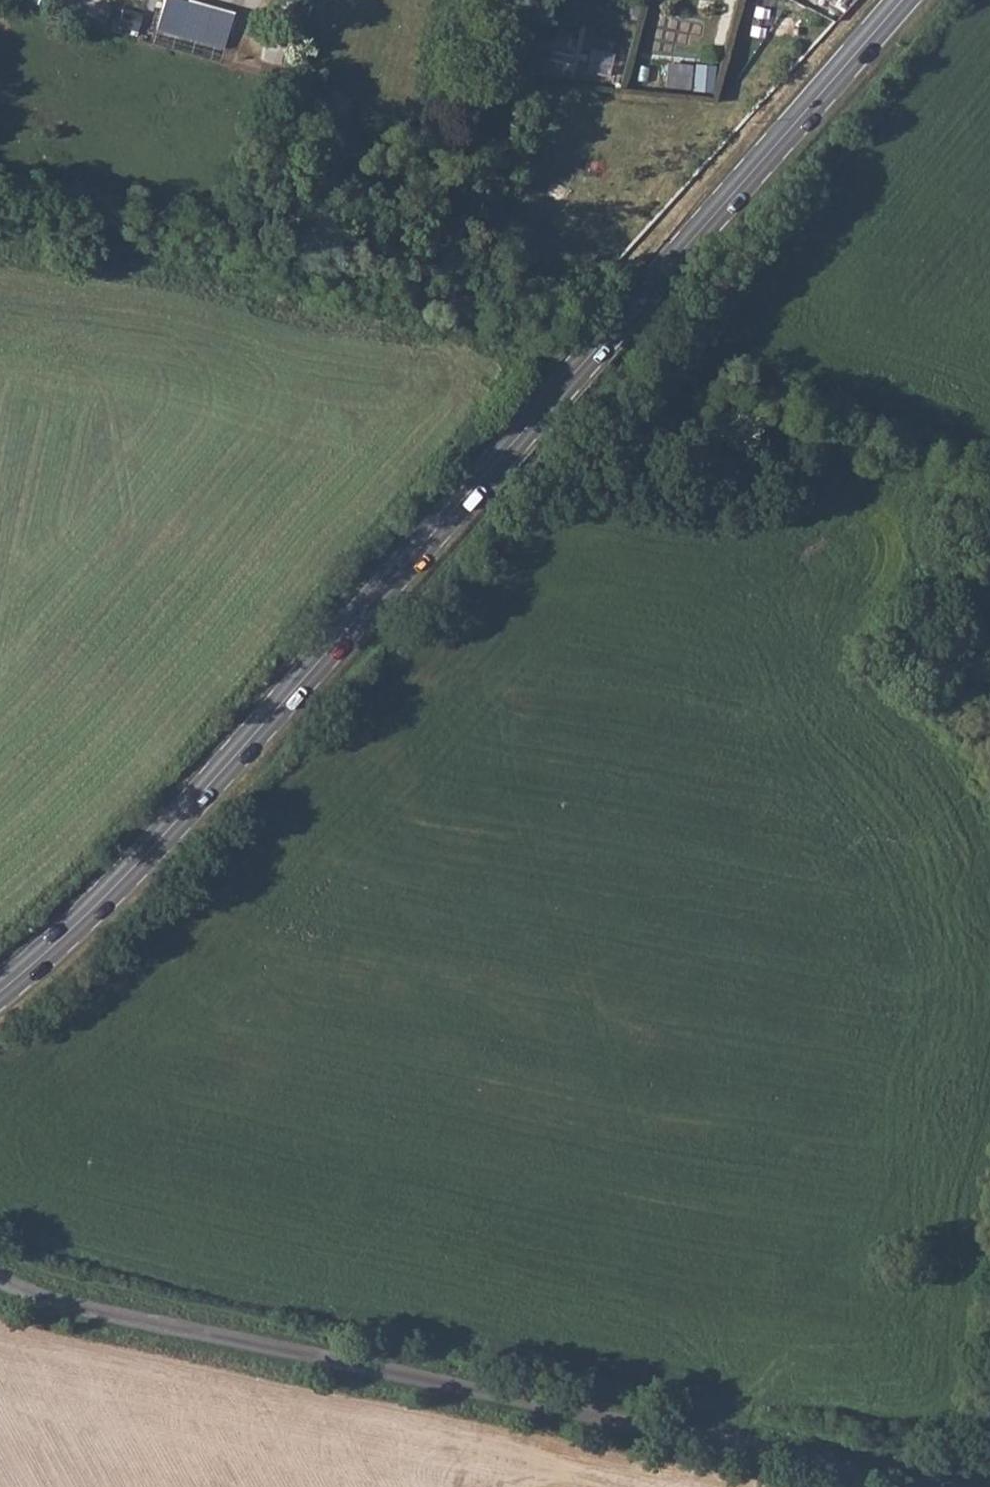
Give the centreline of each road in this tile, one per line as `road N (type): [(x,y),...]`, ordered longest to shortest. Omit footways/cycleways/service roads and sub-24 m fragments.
road 1 (primary): [(901,0),(126,877),(0,990)]
road 2 (unclassified): [(0,1287),(61,1307),(937,1486)]

